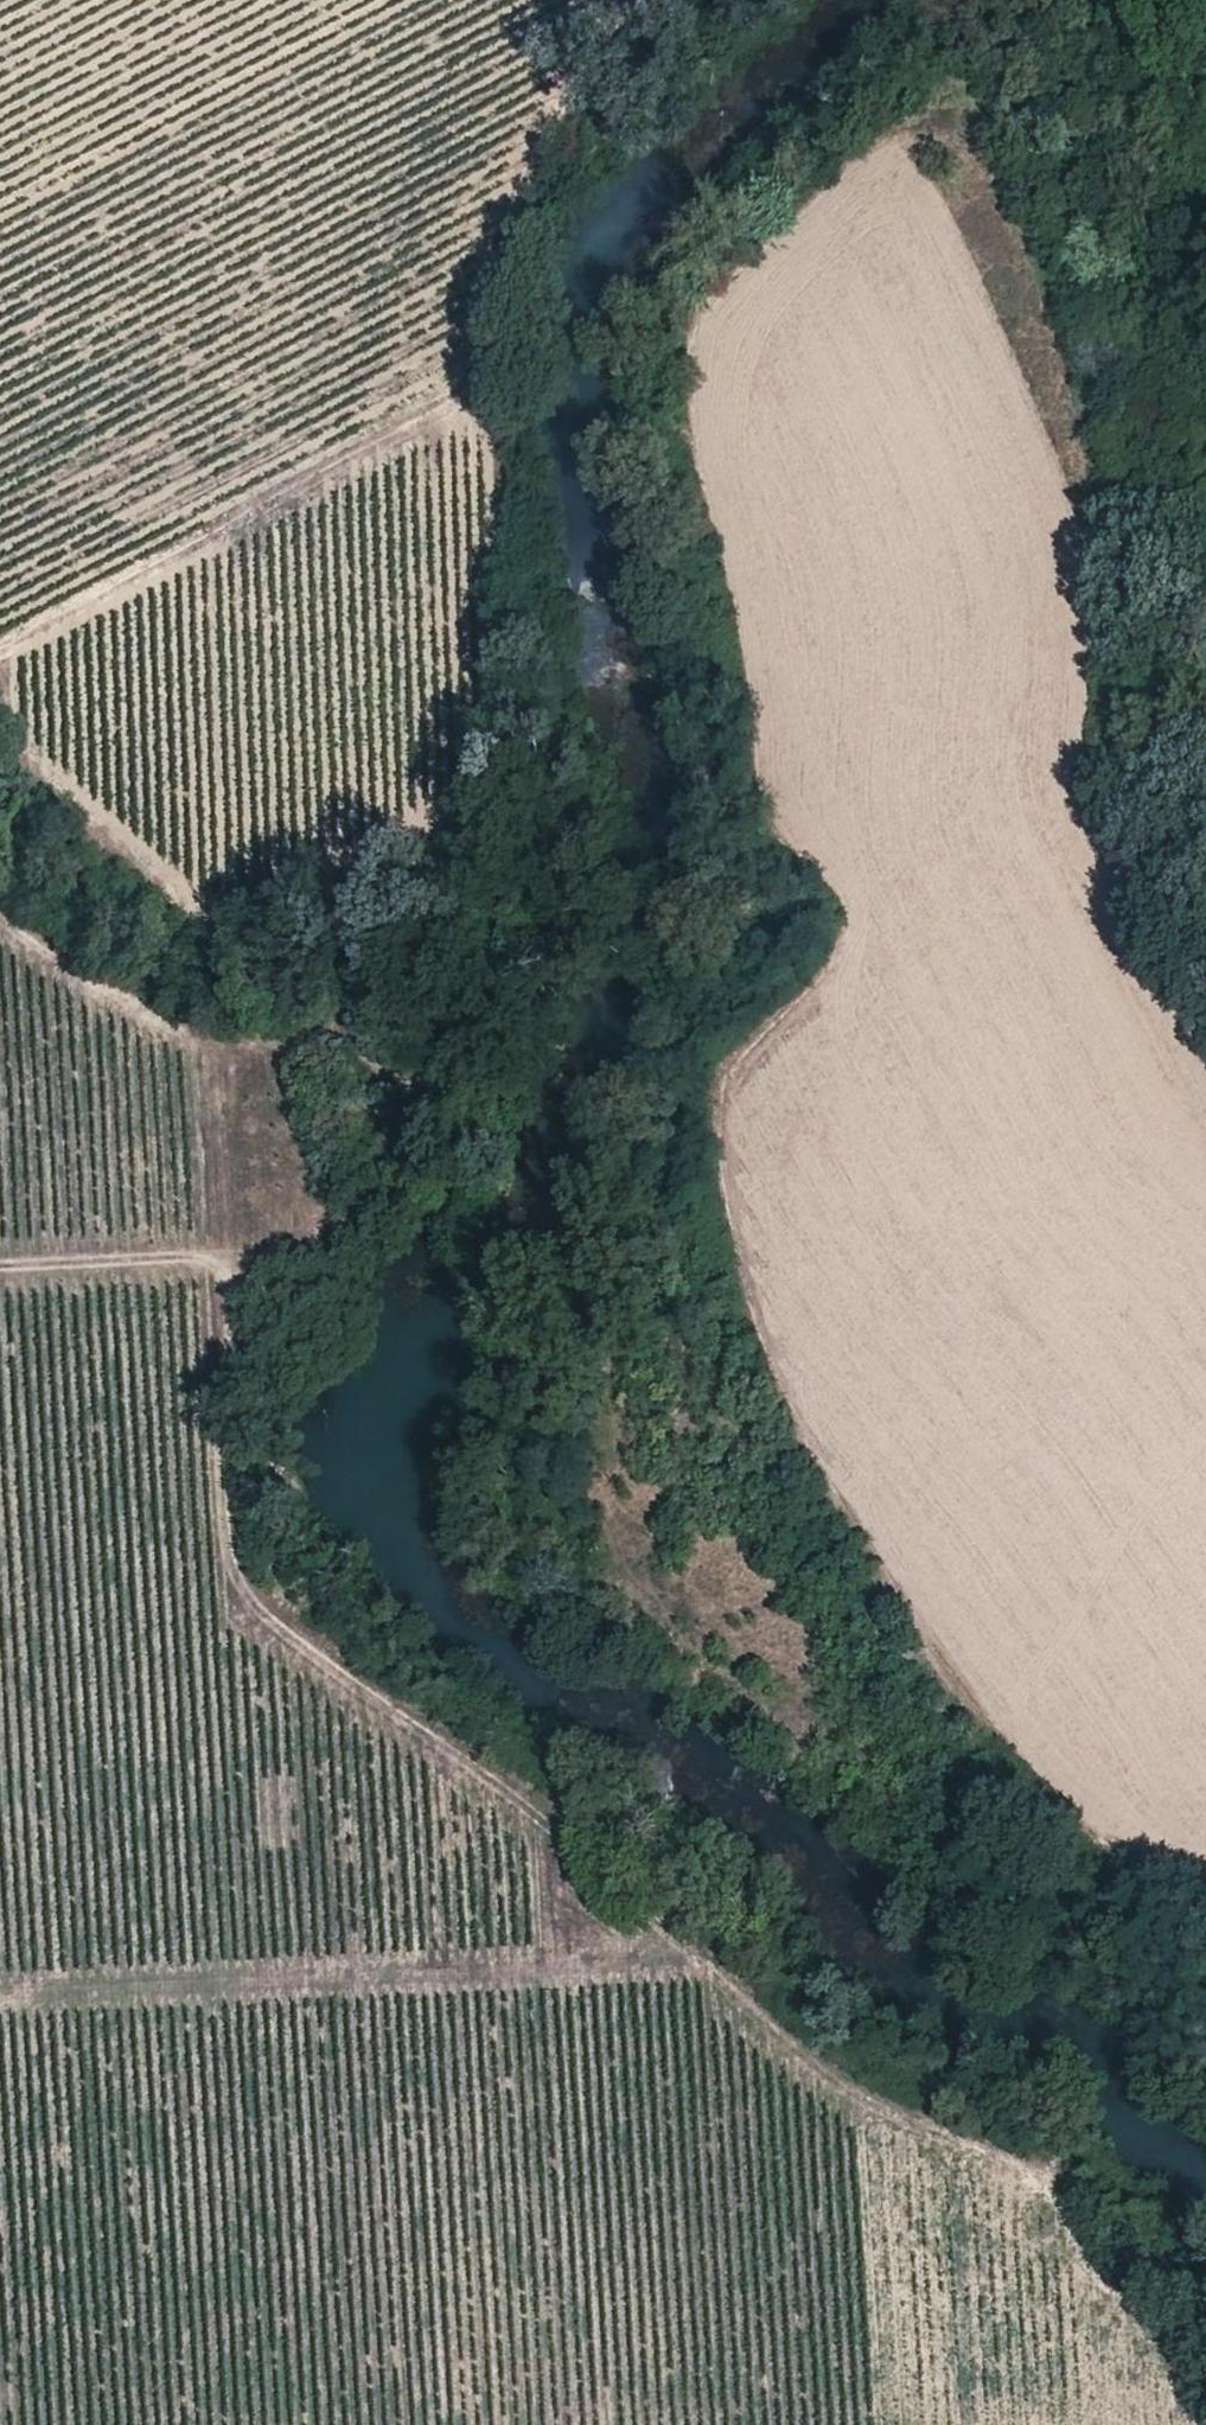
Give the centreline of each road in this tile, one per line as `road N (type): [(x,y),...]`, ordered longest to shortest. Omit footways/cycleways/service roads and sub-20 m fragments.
road 1 (track): [(0,651),(478,399),(523,171),(566,88),(637,0)]
road 2 (track): [(0,694),(18,732),(56,776),(215,912),(254,907),(490,777)]
road 3 (track): [(0,1265),(206,1256)]

